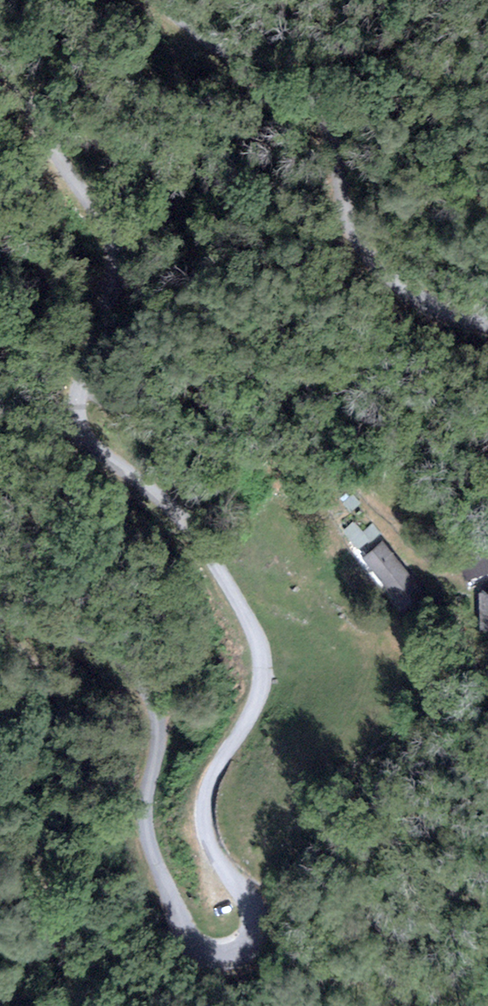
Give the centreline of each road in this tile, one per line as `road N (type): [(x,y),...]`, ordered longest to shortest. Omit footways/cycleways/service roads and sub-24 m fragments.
road 1 (unclassified): [(0,52),(111,258),(78,397),(84,435),(181,523),(258,639),(260,687),(205,798),(204,818),(254,908),(258,926),(239,951),(206,953),(192,941),(151,853),(142,820),(157,729),(151,707),(115,664),(0,599)]
road 2 (unclassified): [(487,319),(438,303),(364,254),(344,214),(332,141),(313,103),(177,25),(149,0)]

